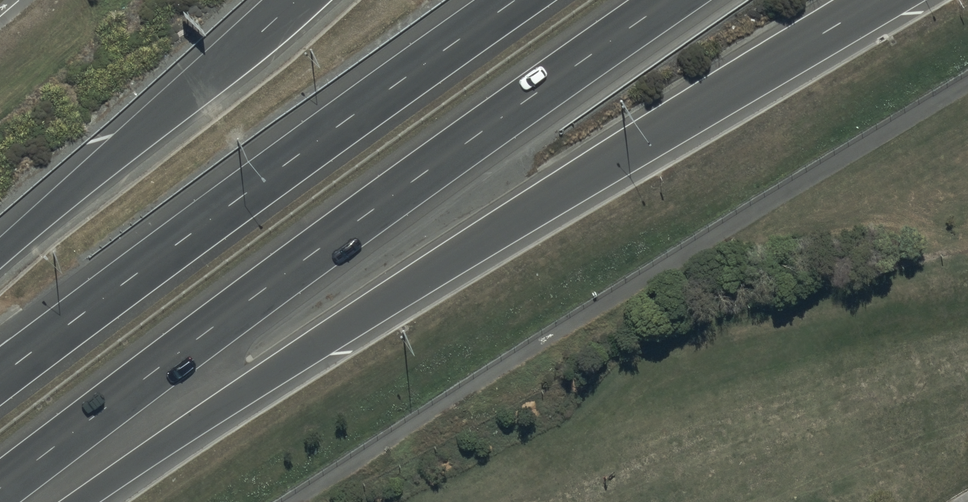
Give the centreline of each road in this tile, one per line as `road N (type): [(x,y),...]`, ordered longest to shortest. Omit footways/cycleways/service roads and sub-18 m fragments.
road 1 (motorway): [(881,0),(417,281),(80,501)]
road 2 (motorway): [(671,0),(0,490)]
road 3 (motorway): [(0,386),(227,208),(518,0)]
road 4 (motorway): [(0,256),(298,0)]

